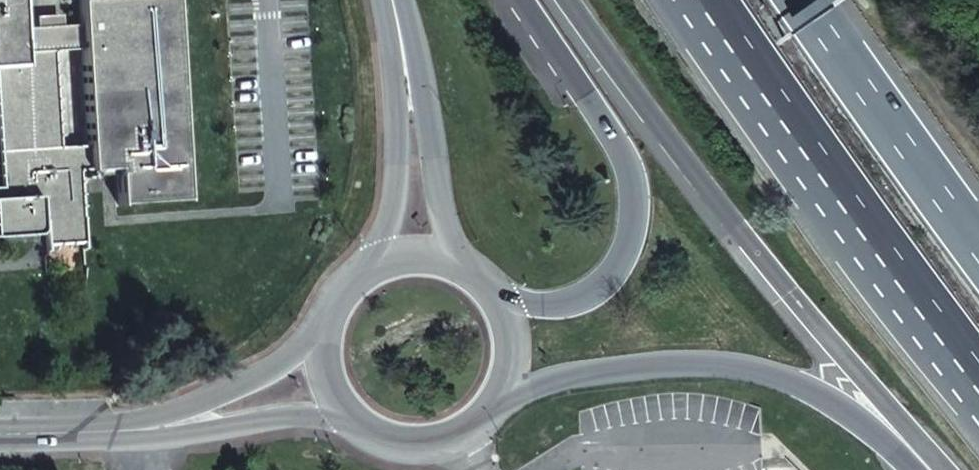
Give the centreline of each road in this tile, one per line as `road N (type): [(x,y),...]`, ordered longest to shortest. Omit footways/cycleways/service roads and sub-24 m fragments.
road 1 (motorway): [(569,0),(758,251),(948,469)]
road 2 (tertiary): [(477,417),(611,369),(754,367),(834,399),(914,469)]
road 3 (motorway): [(720,0),(978,361)]
road 4 (tertiary): [(529,0),(642,177),(643,210),(624,263),(573,303),(502,312)]
road 5 (motorway): [(978,247),(804,0)]
road 6 (unclassified): [(461,268),(431,73),(405,0)]
road 7 (unclassified): [(394,0),(404,133),(393,241),(378,267)]
road 8 (tertiary): [(136,433),(363,419)]
road 9 (tertiary): [(330,328),(136,433)]
road 10 (tertiary): [(0,436),(136,433)]
road 11 (tertiary): [(363,419),(418,438),(477,417)]

